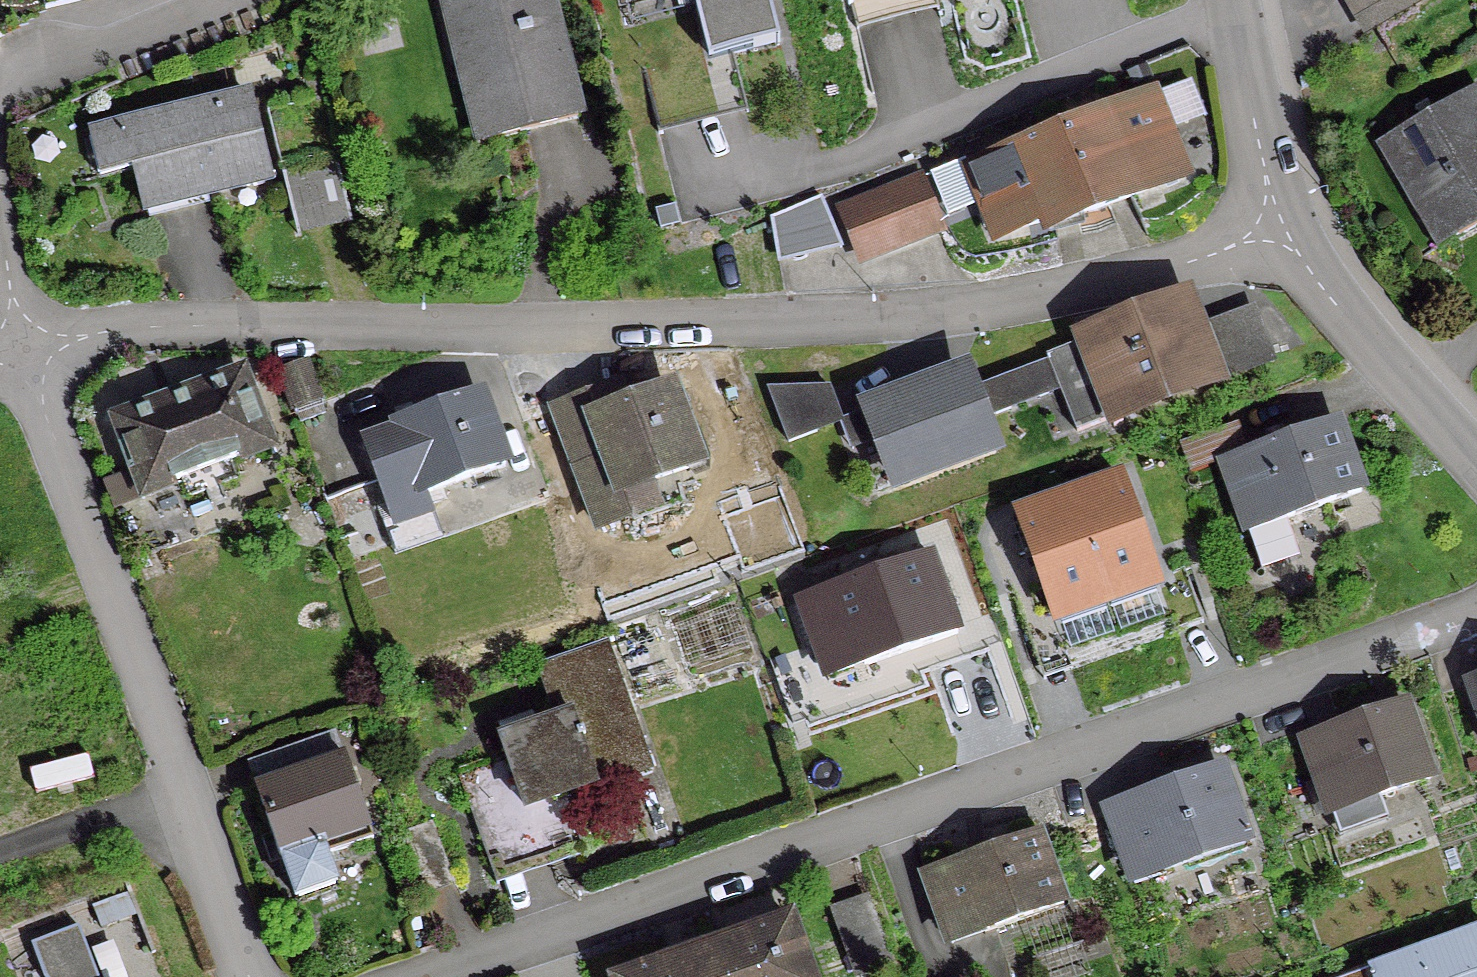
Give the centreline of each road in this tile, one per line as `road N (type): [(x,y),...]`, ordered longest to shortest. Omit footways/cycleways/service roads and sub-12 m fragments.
road 1 (residential): [(16,352),(147,329),(405,333),(934,315),(1047,301),(1289,227)]
road 2 (residential): [(436,976),(1476,611)]
road 3 (residential): [(16,352),(244,976)]
road 4 (residential): [(1476,464),(1334,305),(1289,227)]
road 5 (residential): [(1289,227),(1254,109),(1234,0)]

